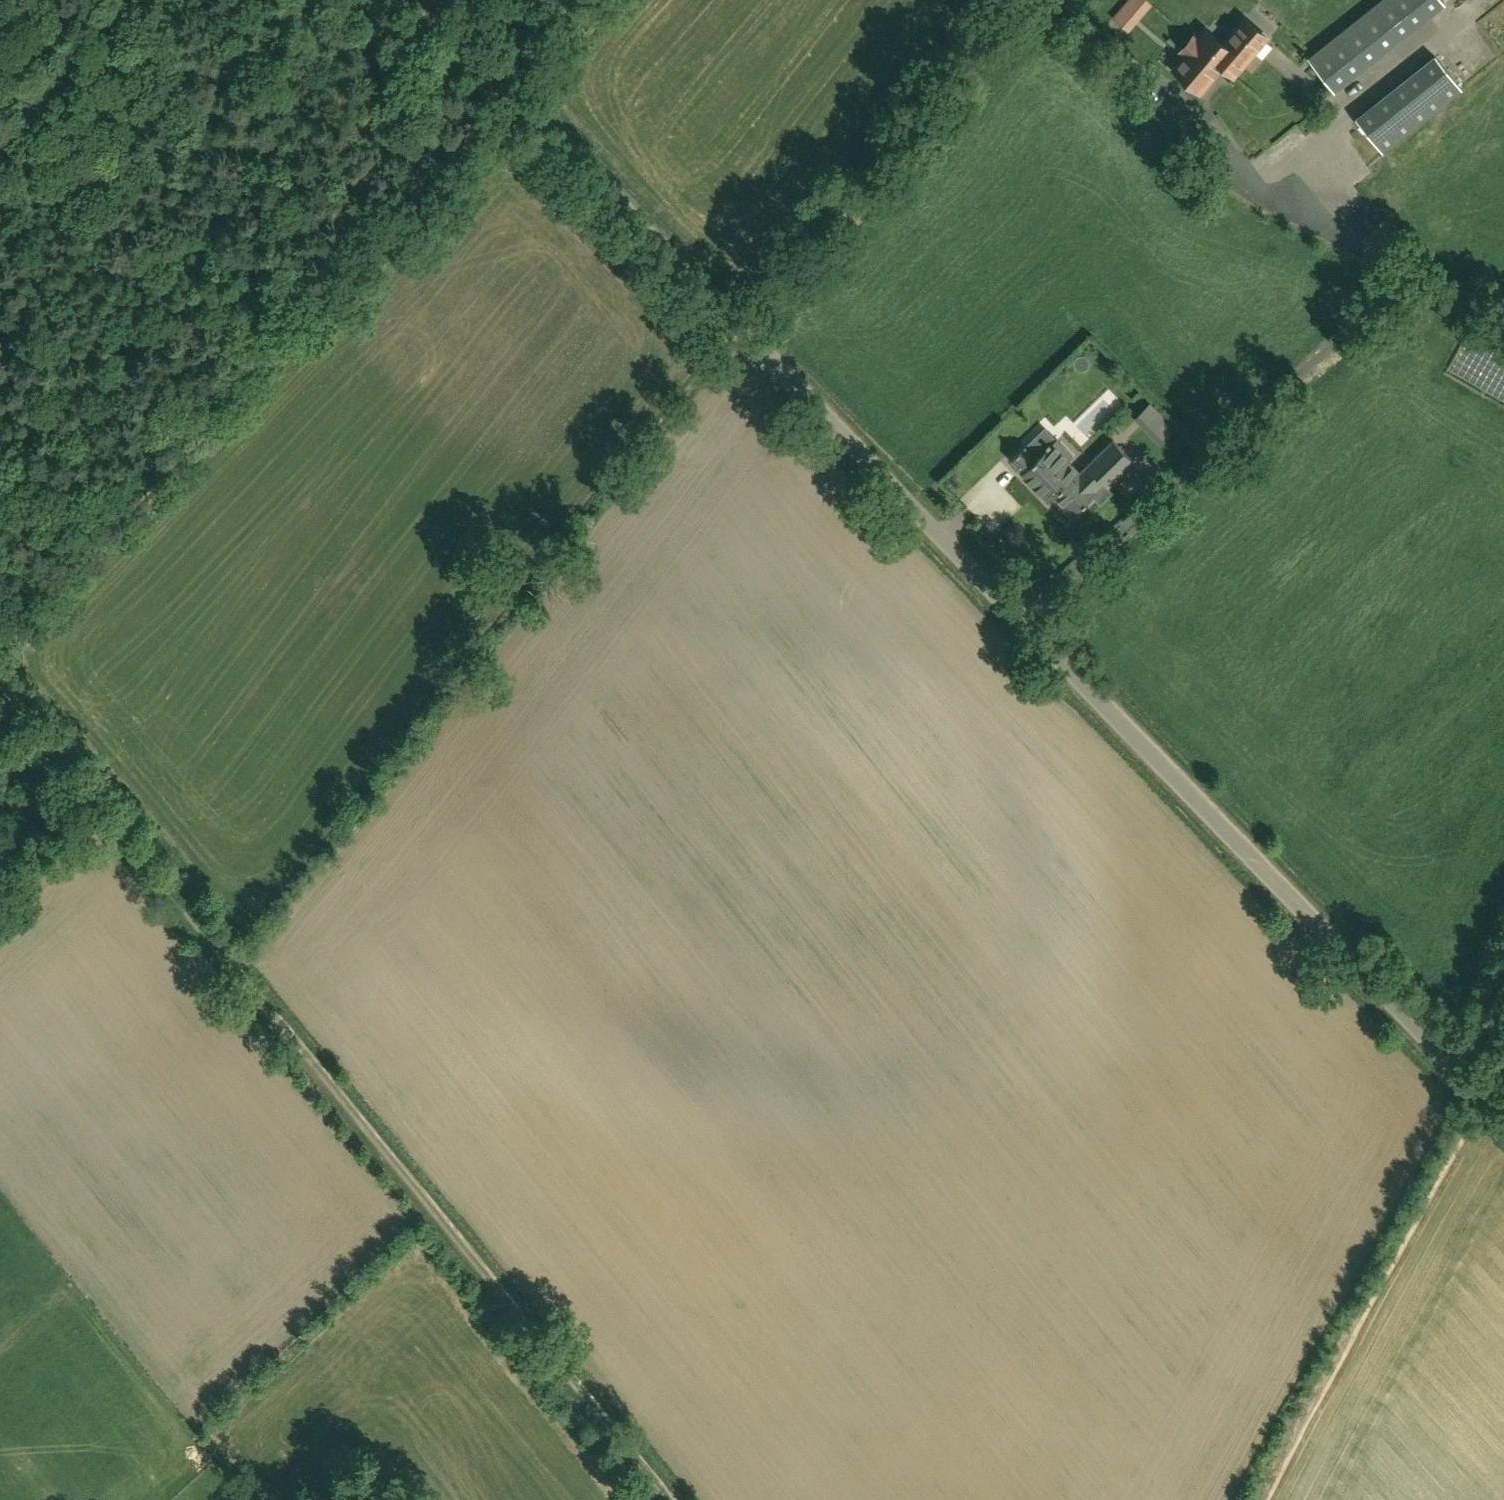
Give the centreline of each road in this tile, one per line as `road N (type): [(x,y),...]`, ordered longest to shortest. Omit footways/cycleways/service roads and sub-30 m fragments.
road 1 (unclassified): [(1503,1112),(423,0)]
road 2 (track): [(675,1499),(0,675)]

